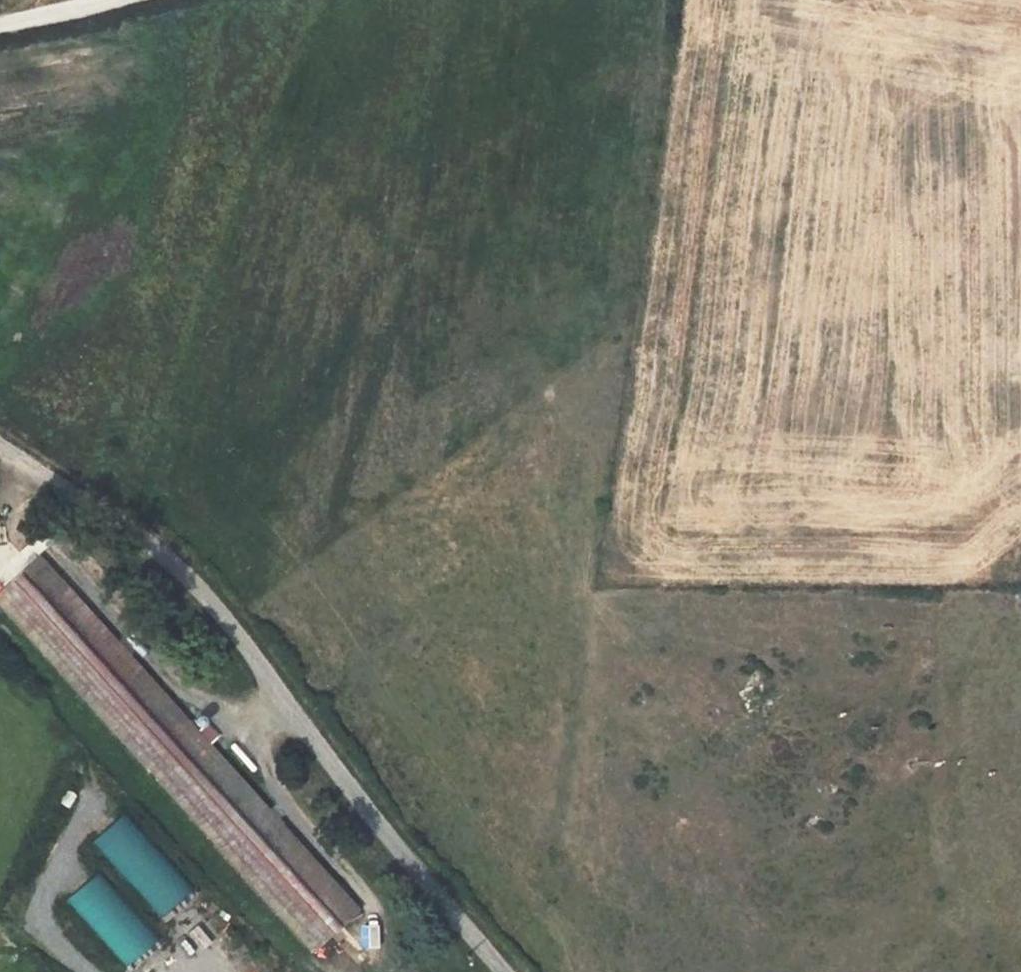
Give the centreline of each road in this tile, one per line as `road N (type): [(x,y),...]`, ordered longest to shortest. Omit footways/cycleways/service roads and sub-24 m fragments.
road 1 (unclassified): [(0,448),(170,568),(500,971)]

